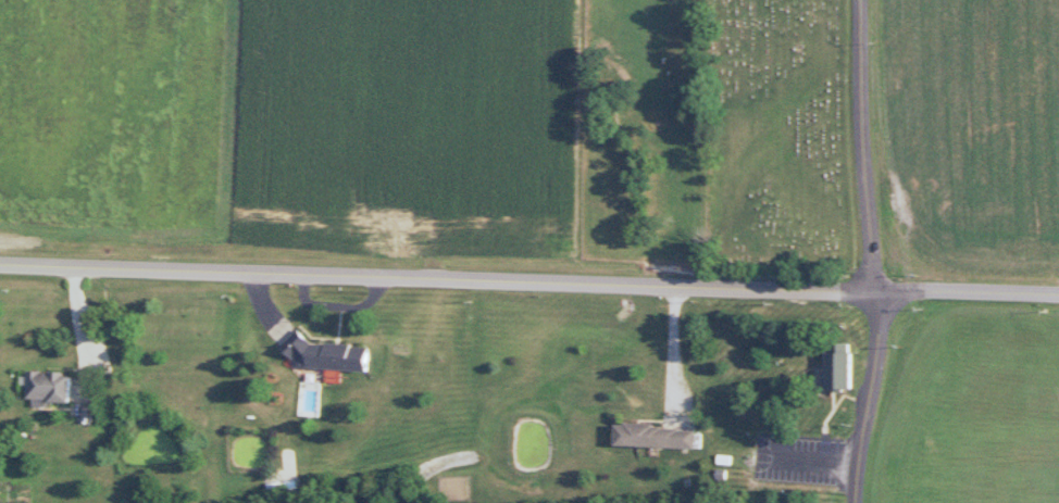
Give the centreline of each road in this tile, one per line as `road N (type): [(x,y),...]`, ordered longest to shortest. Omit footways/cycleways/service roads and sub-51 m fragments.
road 1 (residential): [(1058,296),(0,261)]
road 2 (residential): [(853,502),(873,382),(873,0)]

